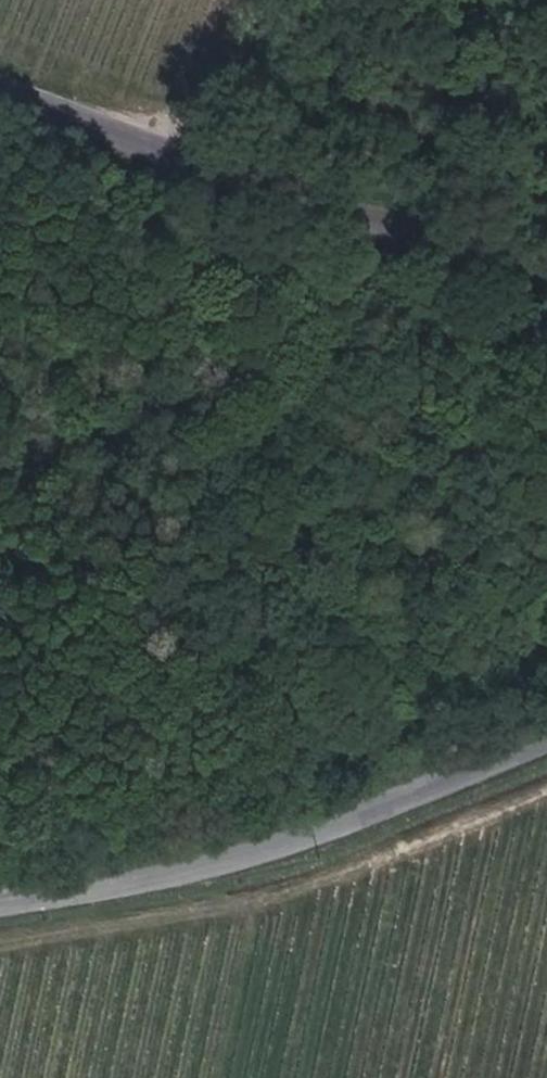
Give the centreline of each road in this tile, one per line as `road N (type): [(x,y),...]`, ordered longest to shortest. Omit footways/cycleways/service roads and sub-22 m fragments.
road 1 (unclassified): [(0,74),(546,274)]
road 2 (unclassified): [(546,743),(361,825),(184,877),(0,910)]

